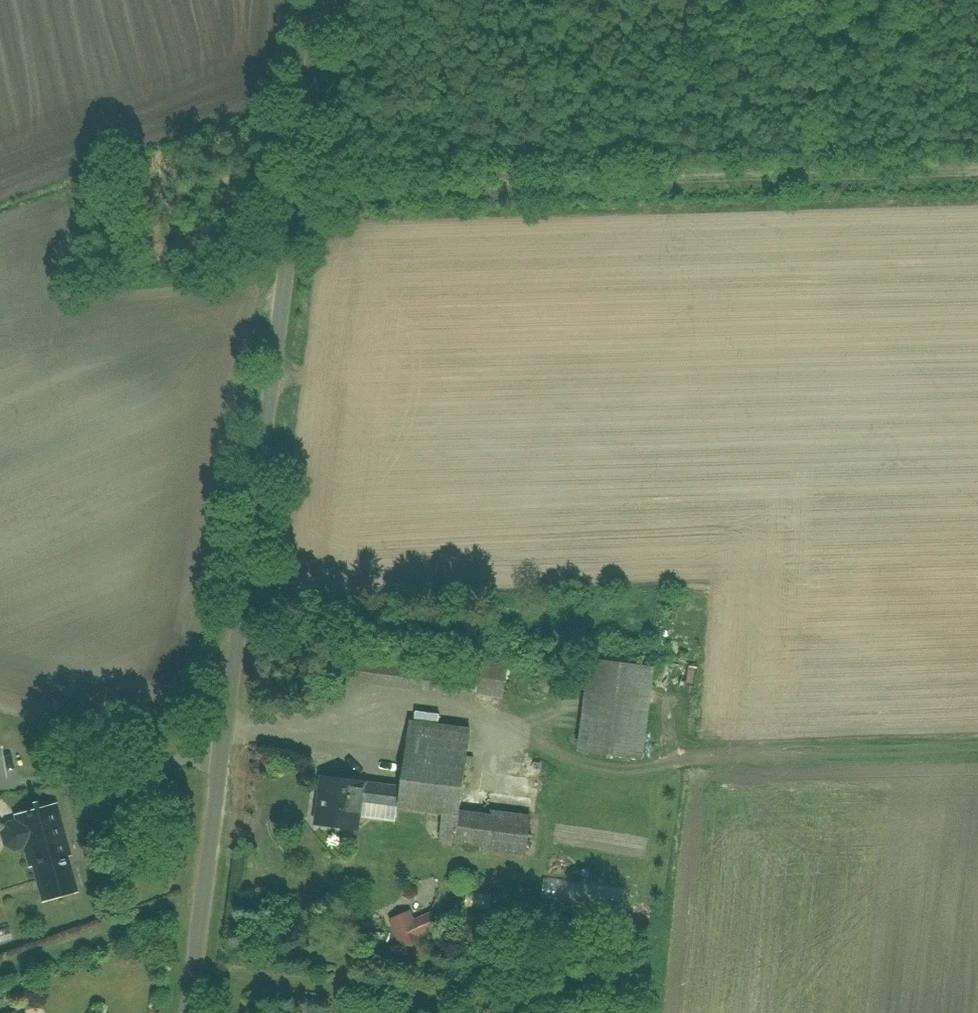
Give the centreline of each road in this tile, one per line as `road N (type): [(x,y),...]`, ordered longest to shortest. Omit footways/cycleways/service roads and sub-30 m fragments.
road 1 (unclassified): [(319,0),(188,1012)]
road 2 (track): [(295,186),(977,166)]

